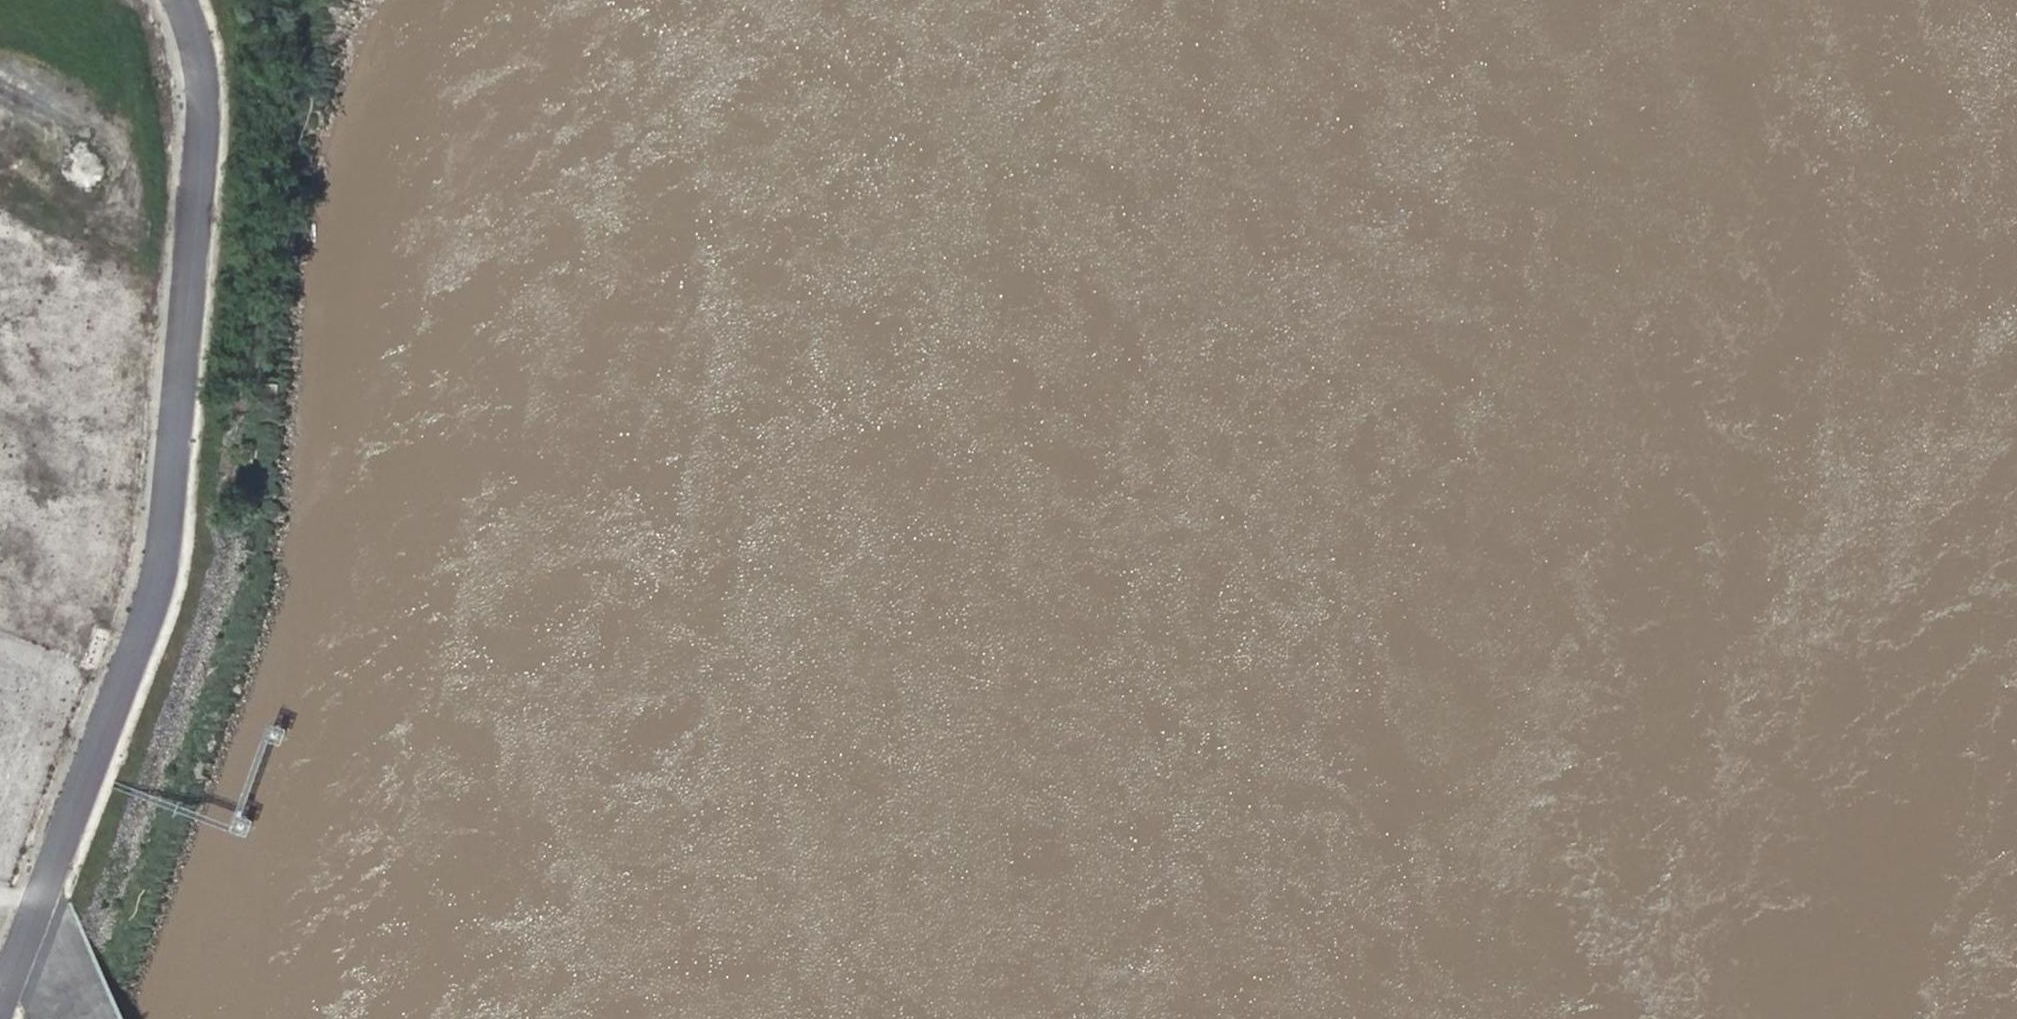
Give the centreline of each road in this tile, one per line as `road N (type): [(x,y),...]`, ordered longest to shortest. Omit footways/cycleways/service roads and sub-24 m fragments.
road 1 (unclassified): [(184,0),(212,84),(212,210),(178,572),(2,1018)]

